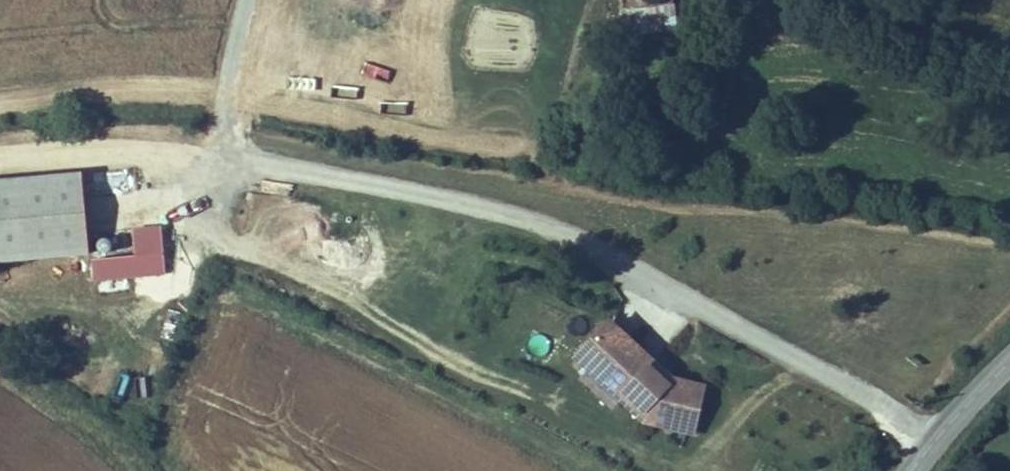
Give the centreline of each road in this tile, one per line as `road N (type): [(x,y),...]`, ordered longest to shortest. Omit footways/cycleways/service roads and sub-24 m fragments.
road 1 (track): [(938,442),(566,239),(433,199),(254,170),(235,160),(218,134),(248,0)]
road 2 (secondary): [(916,470),(1009,360)]

